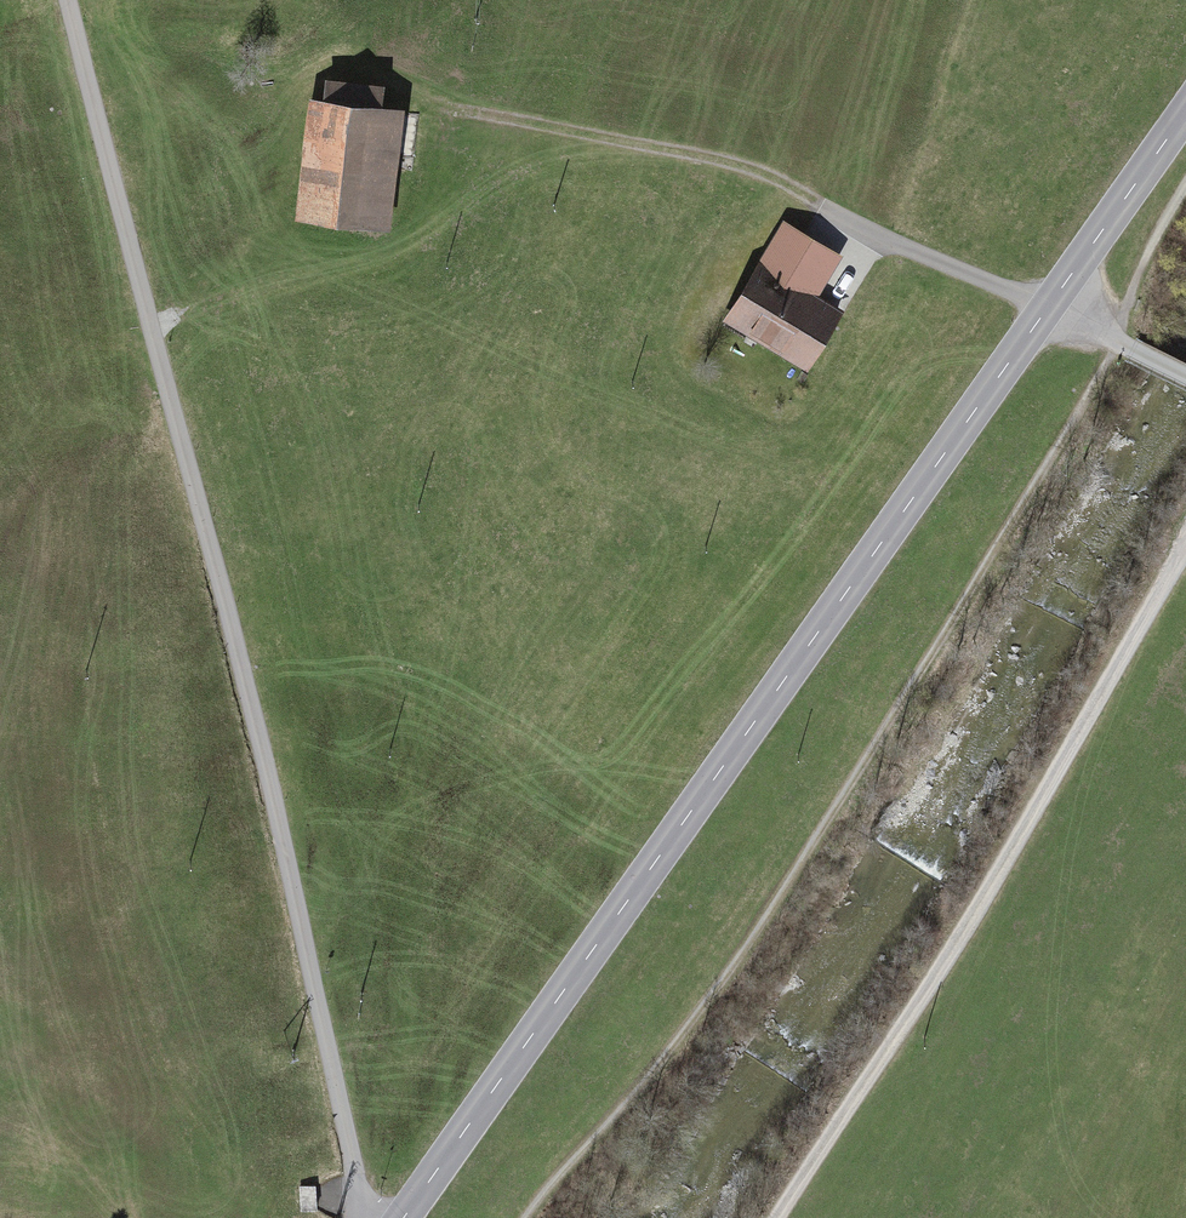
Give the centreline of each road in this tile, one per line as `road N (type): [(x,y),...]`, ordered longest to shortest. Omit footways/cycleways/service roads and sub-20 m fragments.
road 1 (secondary): [(1185,108),(403,1217)]
road 2 (unclassified): [(365,1217),(240,642),(70,0)]
road 3 (track): [(788,1217),(1024,841),(1185,558)]
road 4 (track): [(373,74),(425,104),(480,120),(655,150),(791,186),(847,221)]

